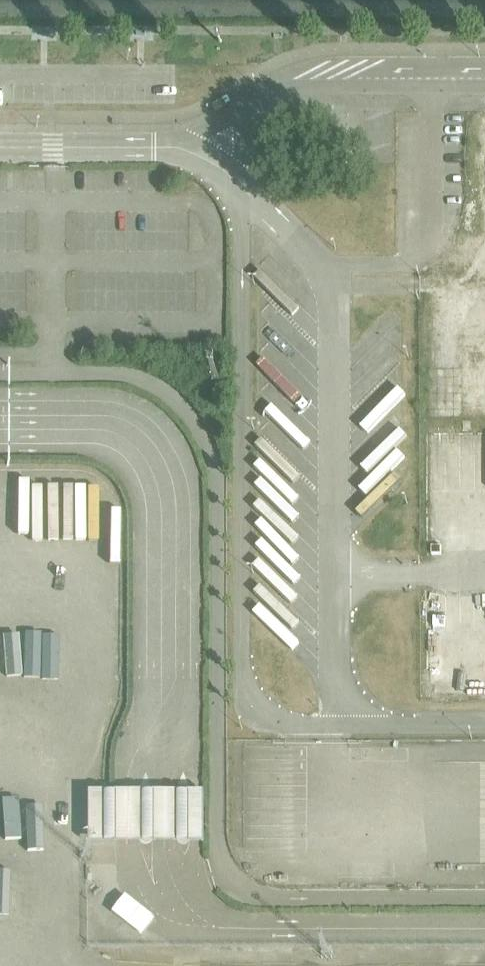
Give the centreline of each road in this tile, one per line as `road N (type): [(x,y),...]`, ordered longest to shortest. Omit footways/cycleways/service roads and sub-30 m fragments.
road 1 (unclassified): [(0,420),(127,420),(157,450),(173,503),(159,885),(173,913),(207,928),(484,931)]
road 2 (unclassified): [(53,378),(130,378),(179,410),(212,467),(216,843),(226,882),(255,900),(484,900)]
road 3 (unclassified): [(241,187),(242,671),(253,712),(284,727),(345,727)]
road 4 (unclassified): [(345,727),(333,675),(334,289),(241,187)]
road 5 (unclassified): [(484,85),(307,83),(251,109)]
road 6 (unclassified): [(0,149),(178,146)]
road 7 (unclassified): [(345,727),(484,727)]

